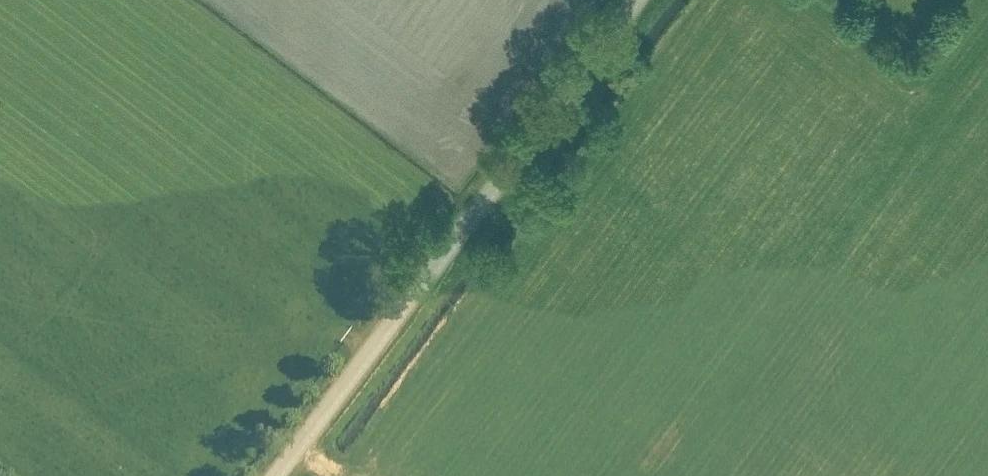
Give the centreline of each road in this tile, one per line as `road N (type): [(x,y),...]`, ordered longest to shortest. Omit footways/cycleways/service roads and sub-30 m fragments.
road 1 (tertiary): [(276,475),(634,0)]

